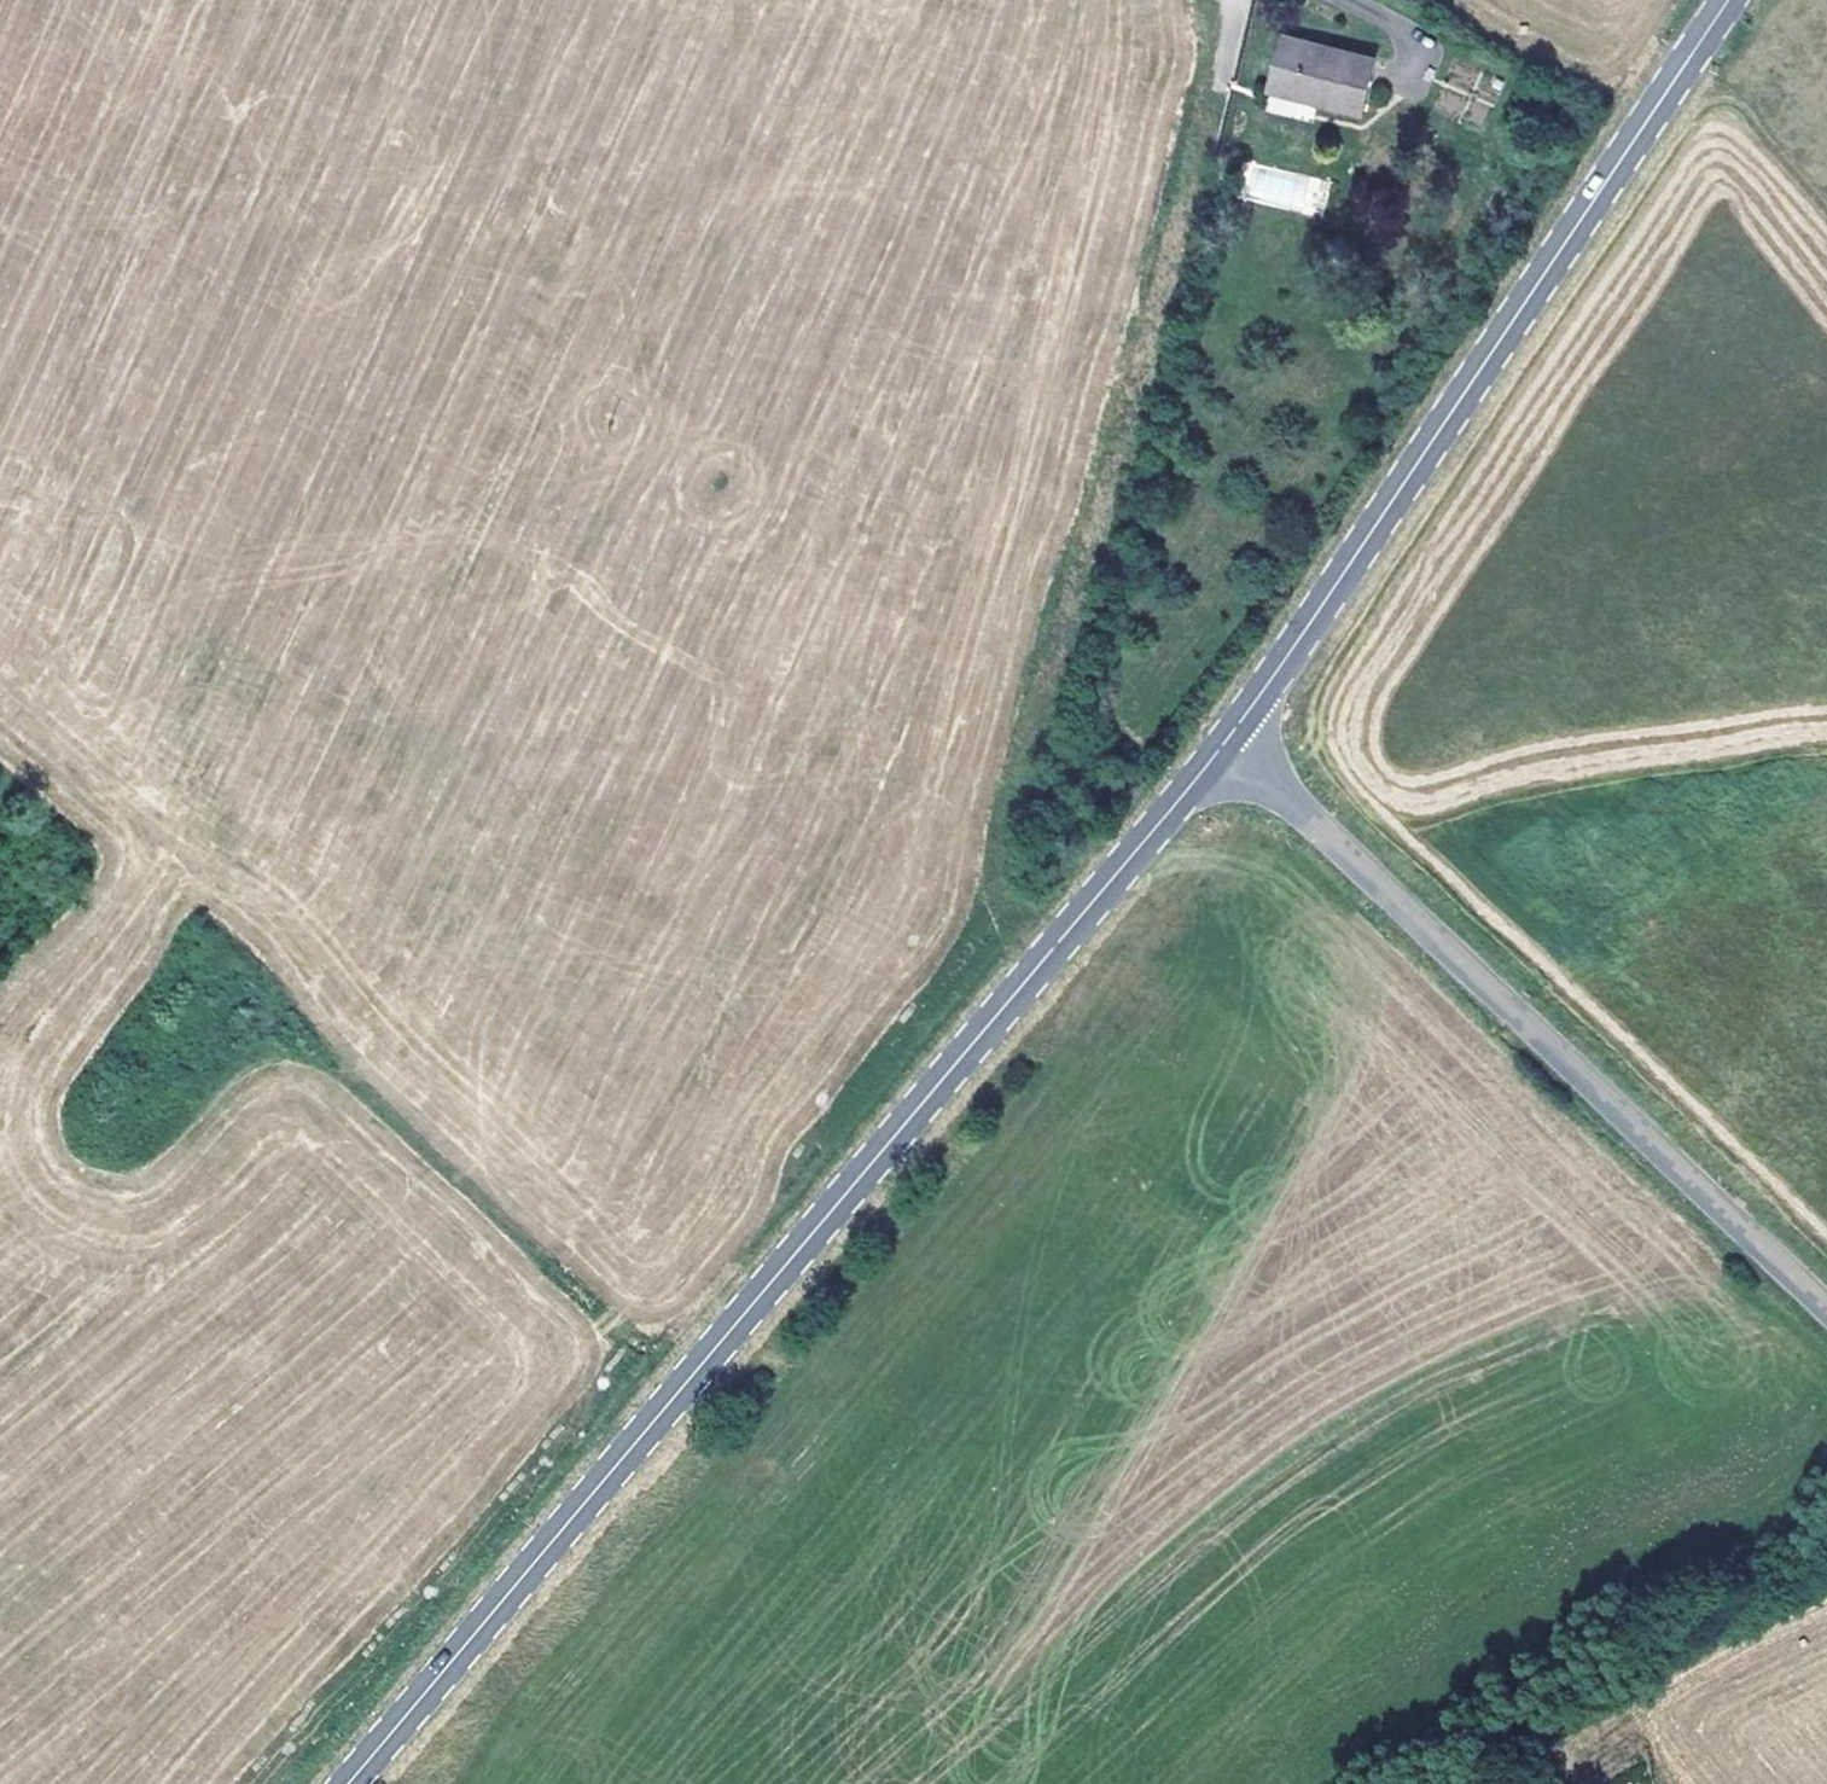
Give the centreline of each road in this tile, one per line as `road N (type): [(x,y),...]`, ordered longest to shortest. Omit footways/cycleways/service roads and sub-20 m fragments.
road 1 (secondary): [(1227,740),(347,1783)]
road 2 (secondary): [(1727,0),(1227,740)]
road 3 (tertiary): [(1826,1310),(1227,740)]

